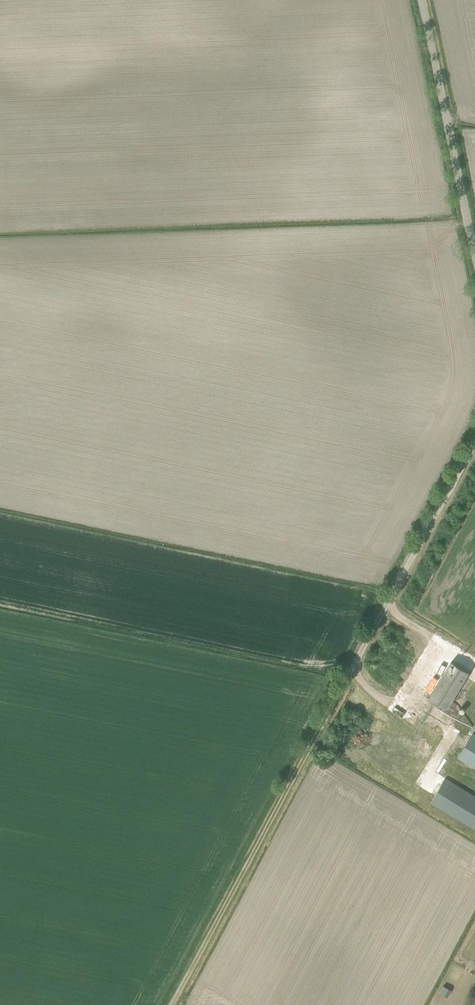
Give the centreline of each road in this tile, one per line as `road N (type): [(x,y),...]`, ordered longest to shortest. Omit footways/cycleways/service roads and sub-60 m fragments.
road 1 (track): [(173,1004),(474,442)]
road 2 (unclassified): [(474,234),(425,0)]

